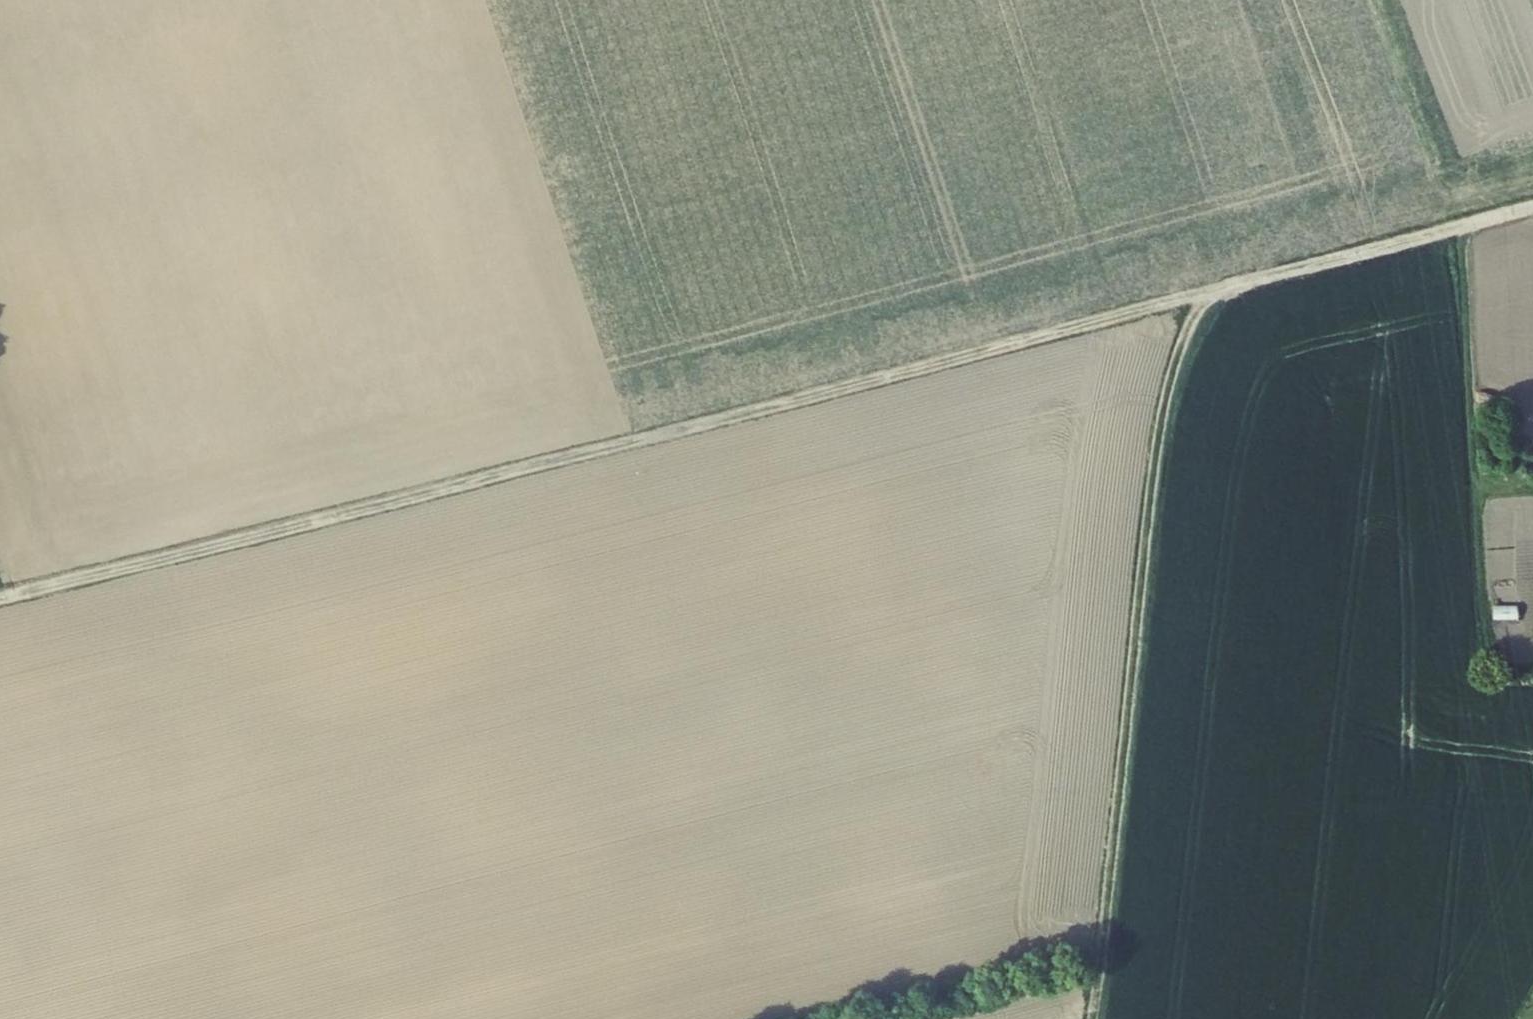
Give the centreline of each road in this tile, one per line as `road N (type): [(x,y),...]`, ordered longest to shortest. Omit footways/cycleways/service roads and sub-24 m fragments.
road 1 (track): [(1532,210),(0,598)]

